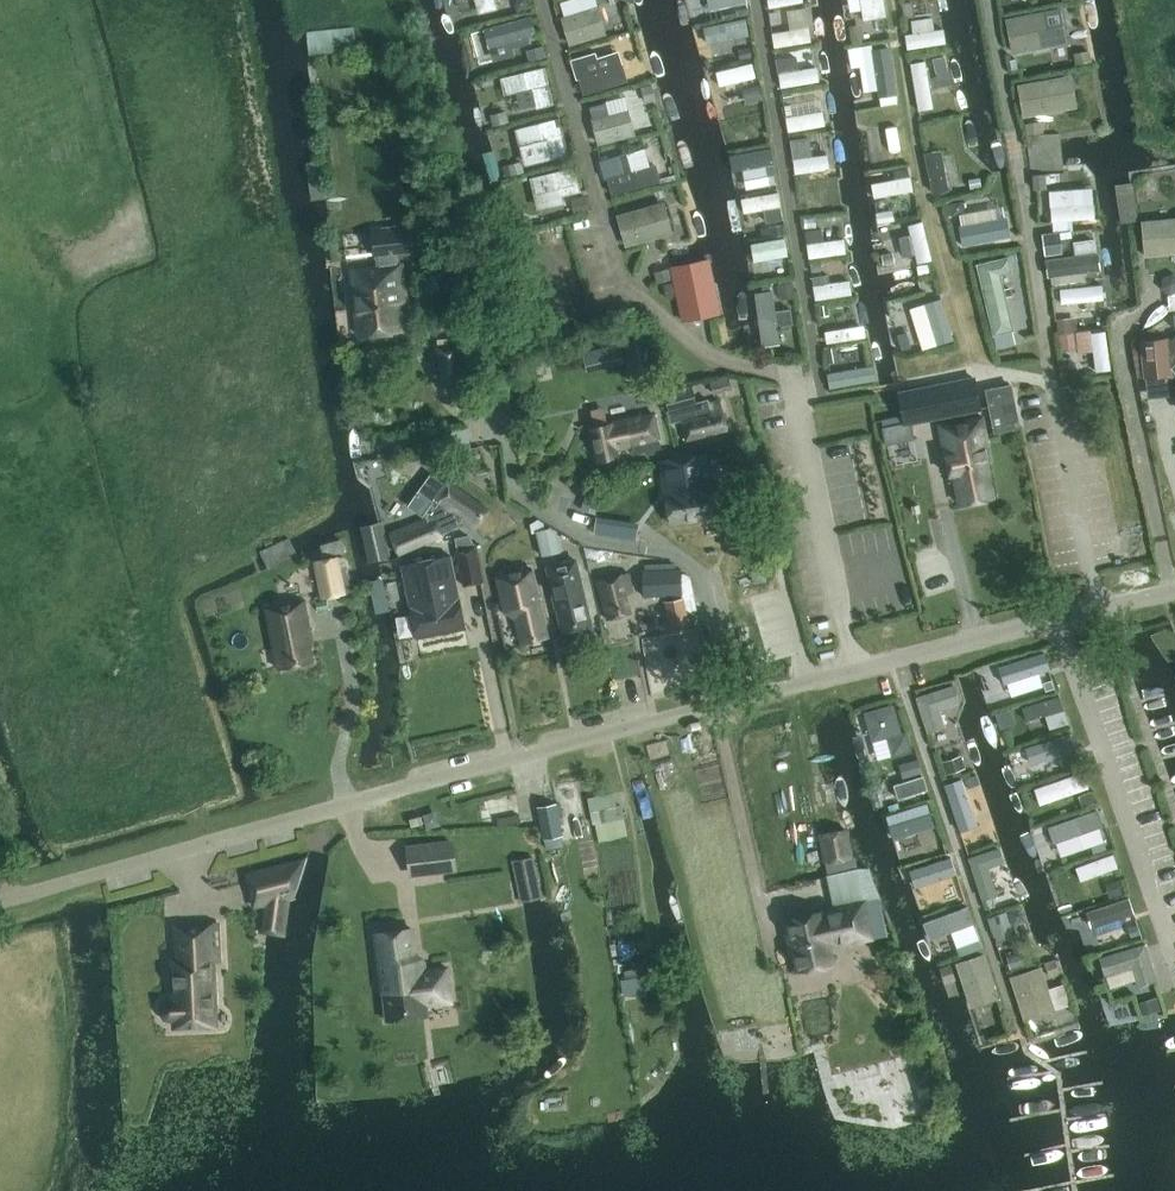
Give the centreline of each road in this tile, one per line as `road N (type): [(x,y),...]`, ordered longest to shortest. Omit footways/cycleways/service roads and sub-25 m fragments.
road 1 (unclassified): [(1174,592),(653,721),(0,903)]

